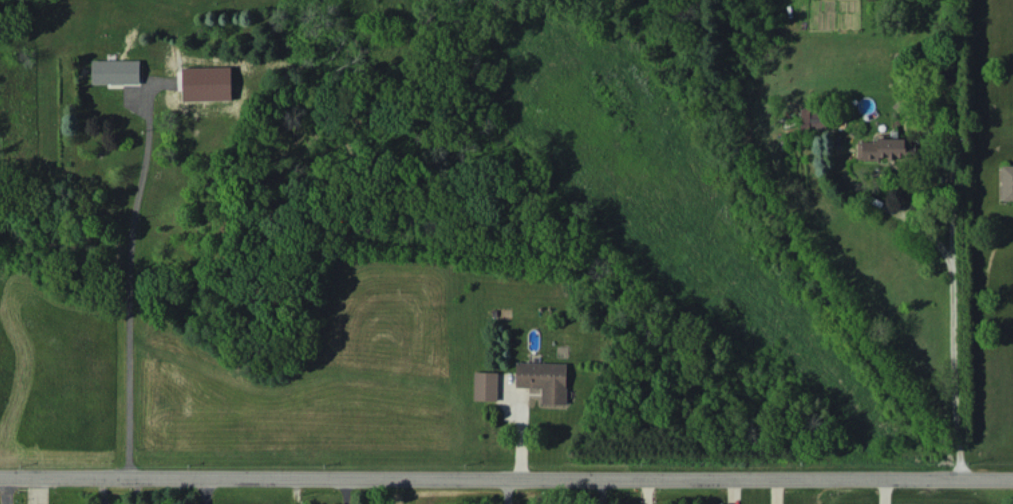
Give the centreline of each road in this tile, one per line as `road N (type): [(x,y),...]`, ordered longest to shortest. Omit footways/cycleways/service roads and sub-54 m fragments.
road 1 (residential): [(1012,473),(0,470)]

